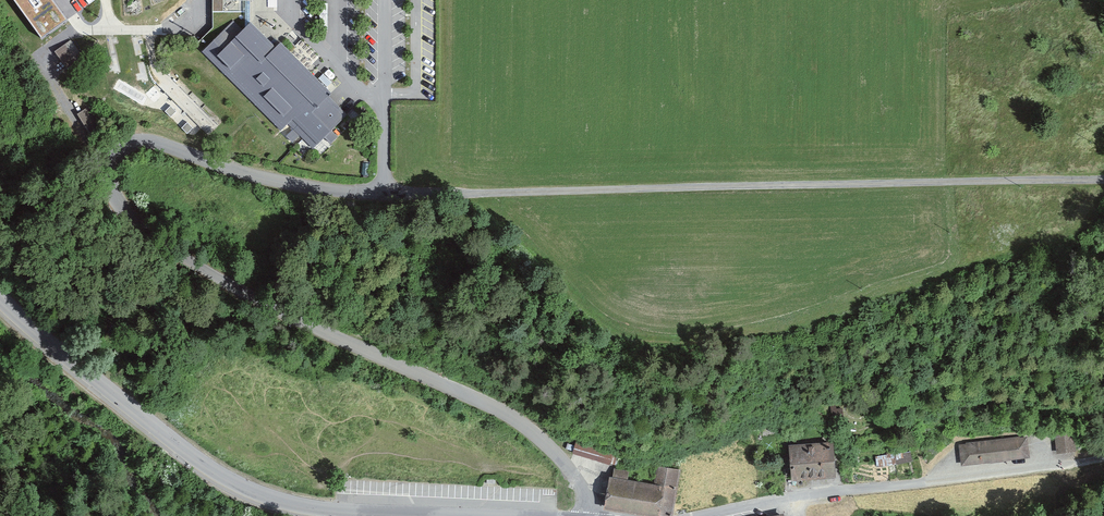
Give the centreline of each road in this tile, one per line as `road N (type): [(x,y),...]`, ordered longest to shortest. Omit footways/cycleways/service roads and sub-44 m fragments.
road 1 (unclassified): [(586,515),(578,485),(517,422),(154,238),(119,202),(111,173),(124,146),(142,140),(250,180),(384,194),(1103,184)]
road 2 (tertiary): [(451,515),(344,511),(250,491),(203,466),(0,297)]

